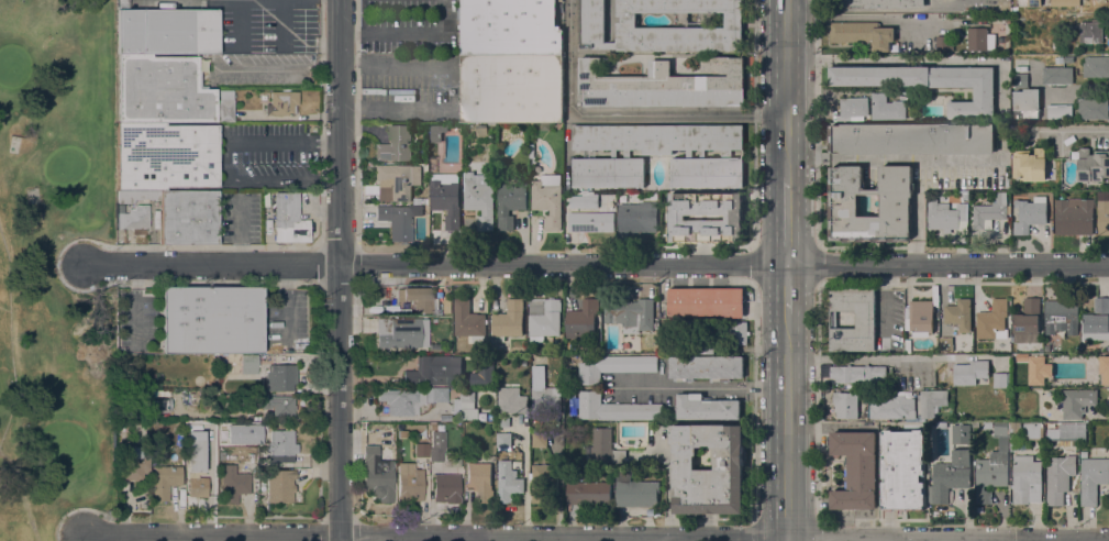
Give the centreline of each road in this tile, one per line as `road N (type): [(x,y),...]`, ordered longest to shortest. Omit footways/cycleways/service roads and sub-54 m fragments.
road 1 (residential): [(1108,534),(88,537)]
road 2 (residential): [(1108,266),(88,267)]
road 3 (residential): [(343,0),(344,540)]
road 4 (primary): [(791,540),(791,313)]
road 5 (primary): [(790,177),(790,0)]

